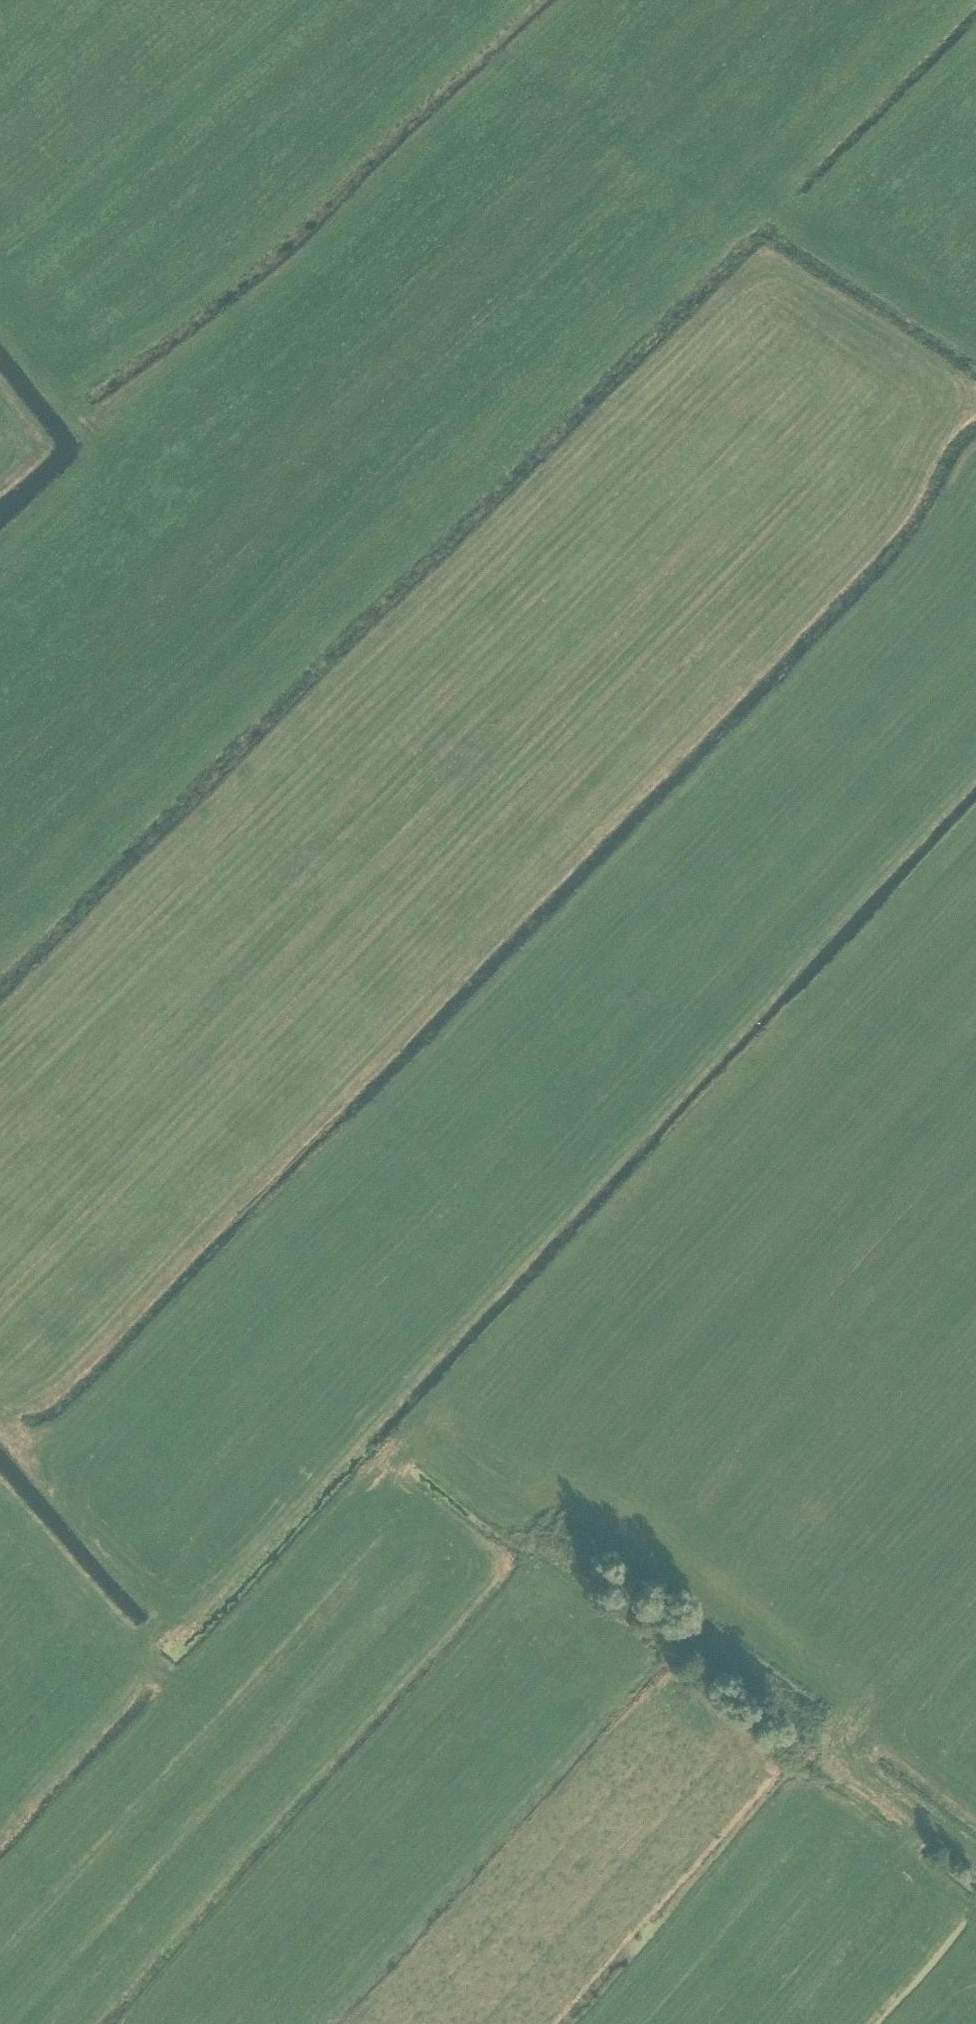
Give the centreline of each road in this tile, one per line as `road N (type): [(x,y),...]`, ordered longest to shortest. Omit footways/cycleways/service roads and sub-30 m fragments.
road 1 (track): [(975,1864),(832,1753)]

